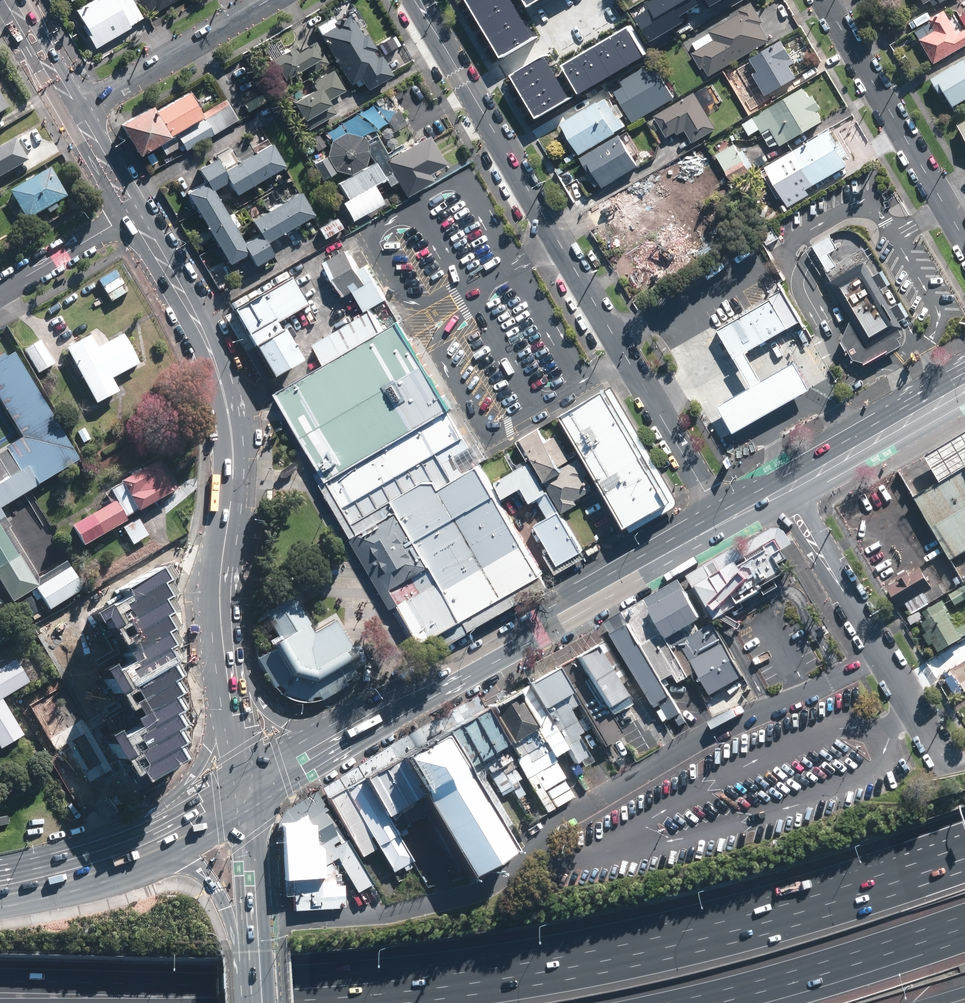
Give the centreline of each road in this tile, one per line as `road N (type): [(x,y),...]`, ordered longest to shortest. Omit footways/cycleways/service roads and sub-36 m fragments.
road 1 (residential): [(726,521),(417,0)]
road 2 (primary): [(252,794),(726,521)]
road 3 (motorway): [(0,981),(391,970),(540,984)]
road 4 (secondary): [(134,212),(209,344),(226,398),(234,484),(220,590),(228,677)]
road 5 (motorway): [(540,984),(700,951),(964,870)]
road 6 (residential): [(950,768),(785,490)]
road 7 (motorway): [(964,914),(664,1002)]
road 8 (residential): [(825,0),(964,239)]
road 9 (residential): [(268,0),(75,113)]
road 10 (primary): [(785,490),(964,389)]
road 11 (primary): [(146,855),(203,758),(228,677)]
road 12 (residential): [(134,212),(0,291)]
road 13 (primary): [(252,794),(259,948)]
road 14 (primary): [(259,948),(197,870),(146,855)]
road 15 (primary): [(0,895),(146,855)]
road 16 (motorway): [(393,1002),(540,984)]
road 17 (secondary): [(10,0),(75,113)]
road 18 (primary): [(146,855),(252,794)]

